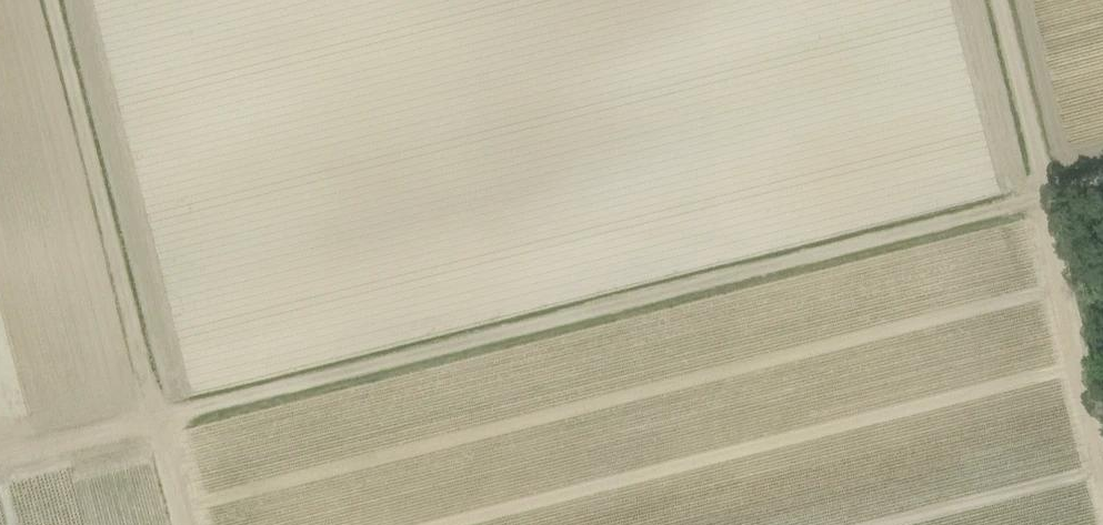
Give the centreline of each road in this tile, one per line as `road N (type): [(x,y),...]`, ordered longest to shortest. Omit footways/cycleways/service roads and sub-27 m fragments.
road 1 (track): [(0,459),(1048,197)]
road 2 (track): [(183,524),(51,0)]
road 3 (track): [(1102,402),(1048,197)]
road 4 (track): [(1048,197),(998,0)]

